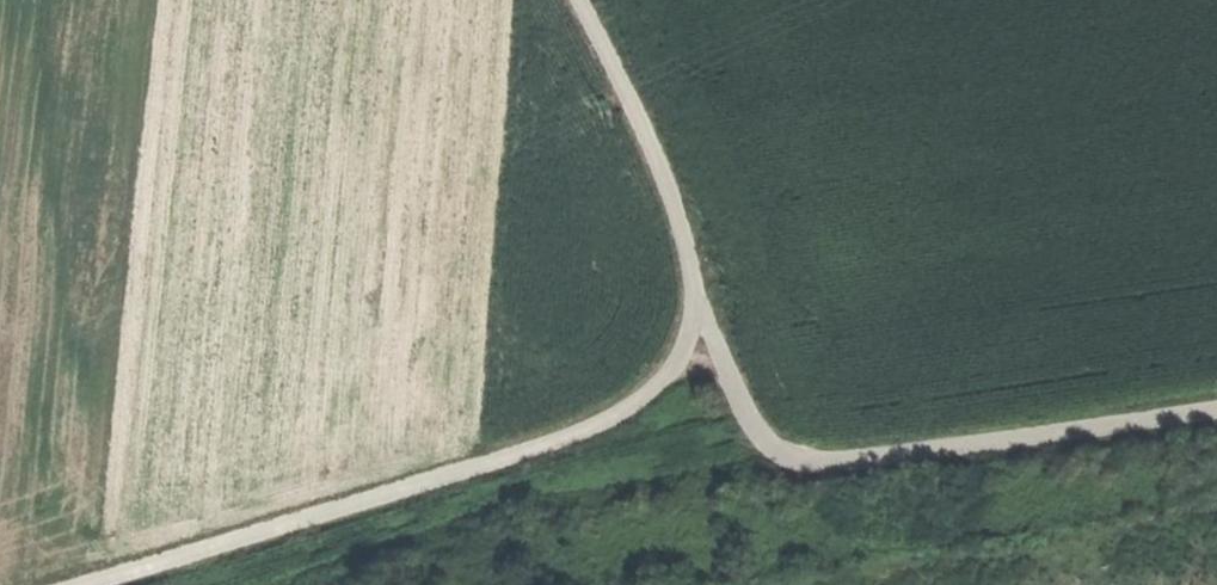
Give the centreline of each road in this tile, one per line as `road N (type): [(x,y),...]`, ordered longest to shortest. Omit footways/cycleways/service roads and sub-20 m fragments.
road 1 (track): [(585,0),(685,222),(702,306),(672,370),(612,416),(534,450),(78,584)]
road 2 (track): [(702,306),(763,437),(816,466),(1216,408)]

